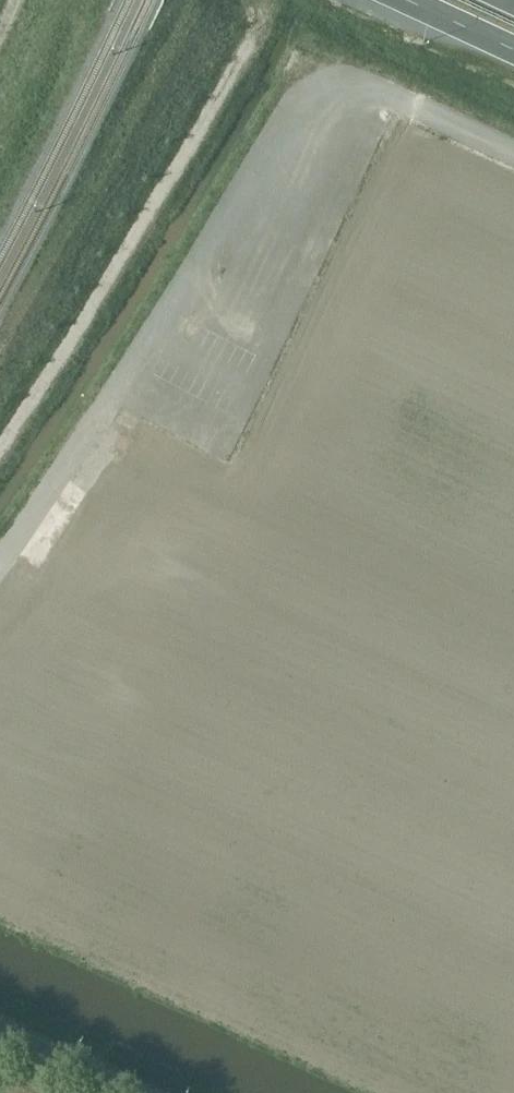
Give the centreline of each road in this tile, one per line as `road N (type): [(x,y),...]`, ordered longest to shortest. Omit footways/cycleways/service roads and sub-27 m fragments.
road 1 (tertiary): [(129,1092),(0,1034)]
road 2 (trunk): [(402,0),(513,53)]

